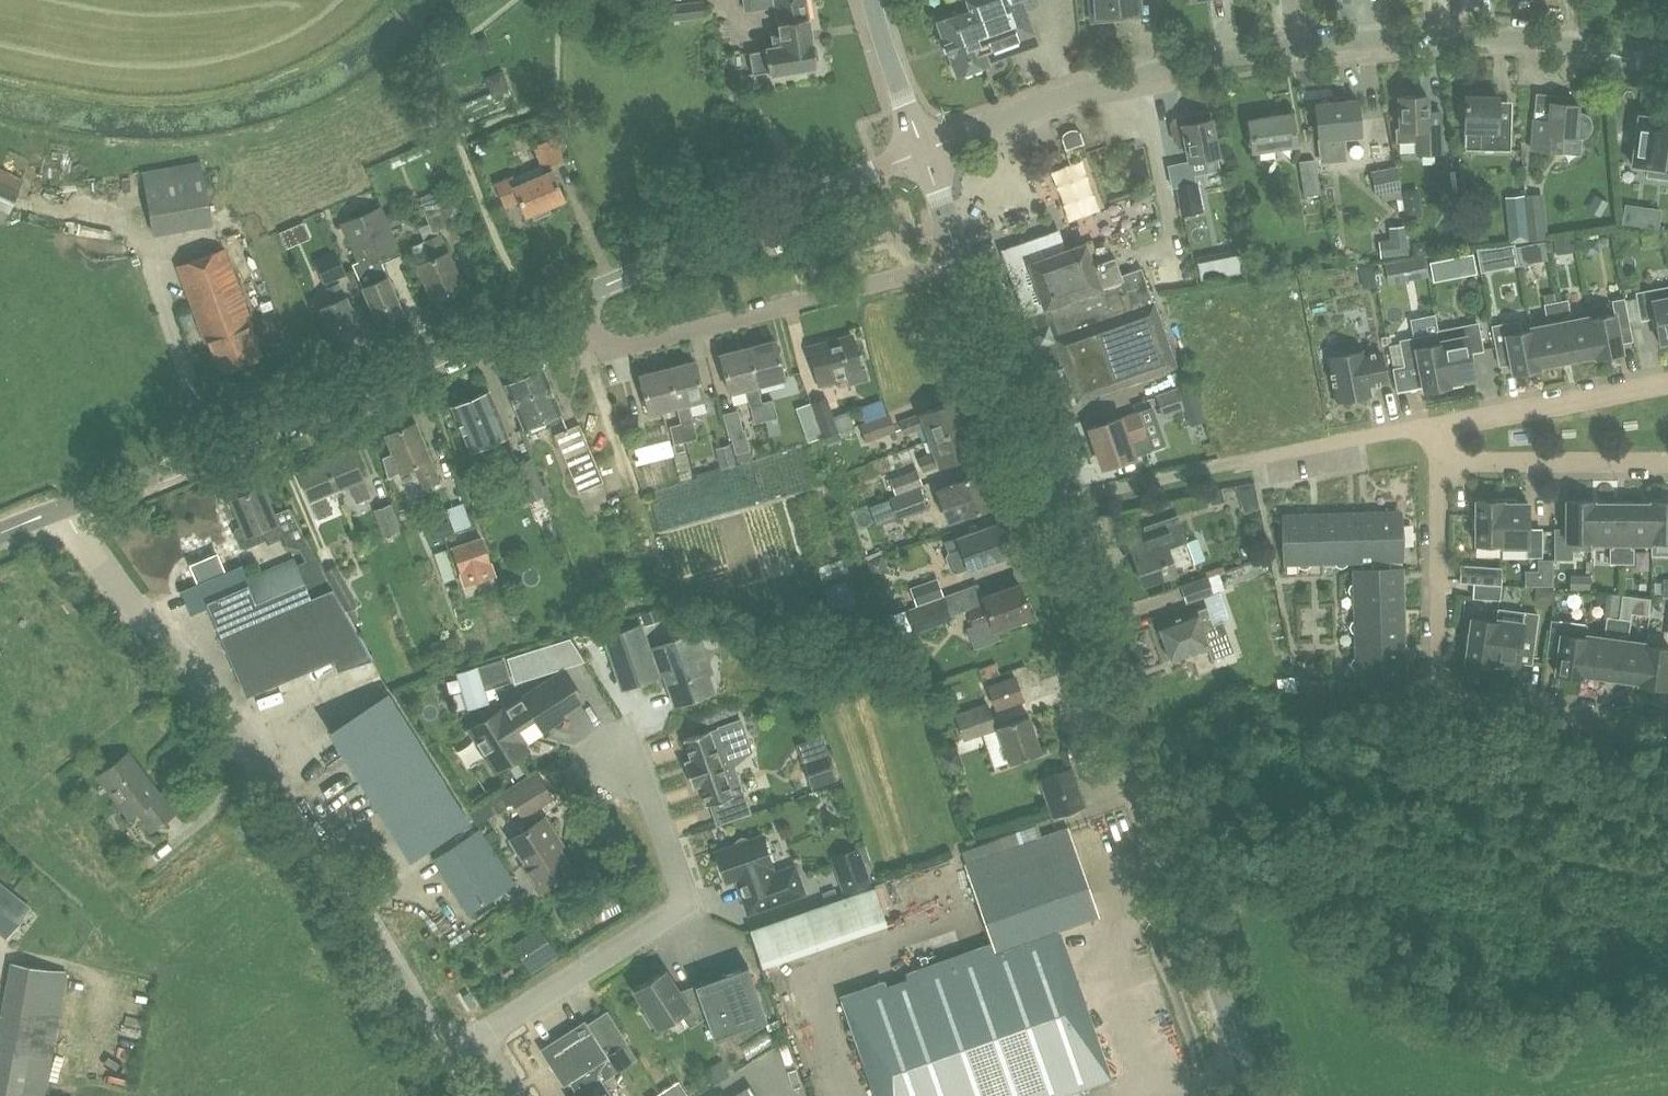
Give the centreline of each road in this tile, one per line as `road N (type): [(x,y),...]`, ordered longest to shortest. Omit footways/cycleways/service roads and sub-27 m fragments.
road 1 (tertiary): [(959,261),(1254,1095)]
road 2 (tertiary): [(923,151),(1116,81),(1349,42),(1519,38),(1667,70)]
road 3 (residential): [(472,1032),(442,1050),(58,507)]
road 4 (tertiary): [(58,507),(578,298)]
road 5 (residential): [(1667,723),(1449,696),(1440,670),(1438,458)]
road 6 (residential): [(578,298),(602,345),(632,345),(959,261)]
road 7 (residential): [(636,759),(684,904),(472,1032)]
road 8 (tertiary): [(578,298),(923,151)]
road 9 (residential): [(1437,426),(1667,384)]
road 10 (residential): [(1667,458),(1438,458)]
road 11 (residential): [(1248,461),(1437,426)]
road 12 (tertiary): [(923,151),(870,0)]

